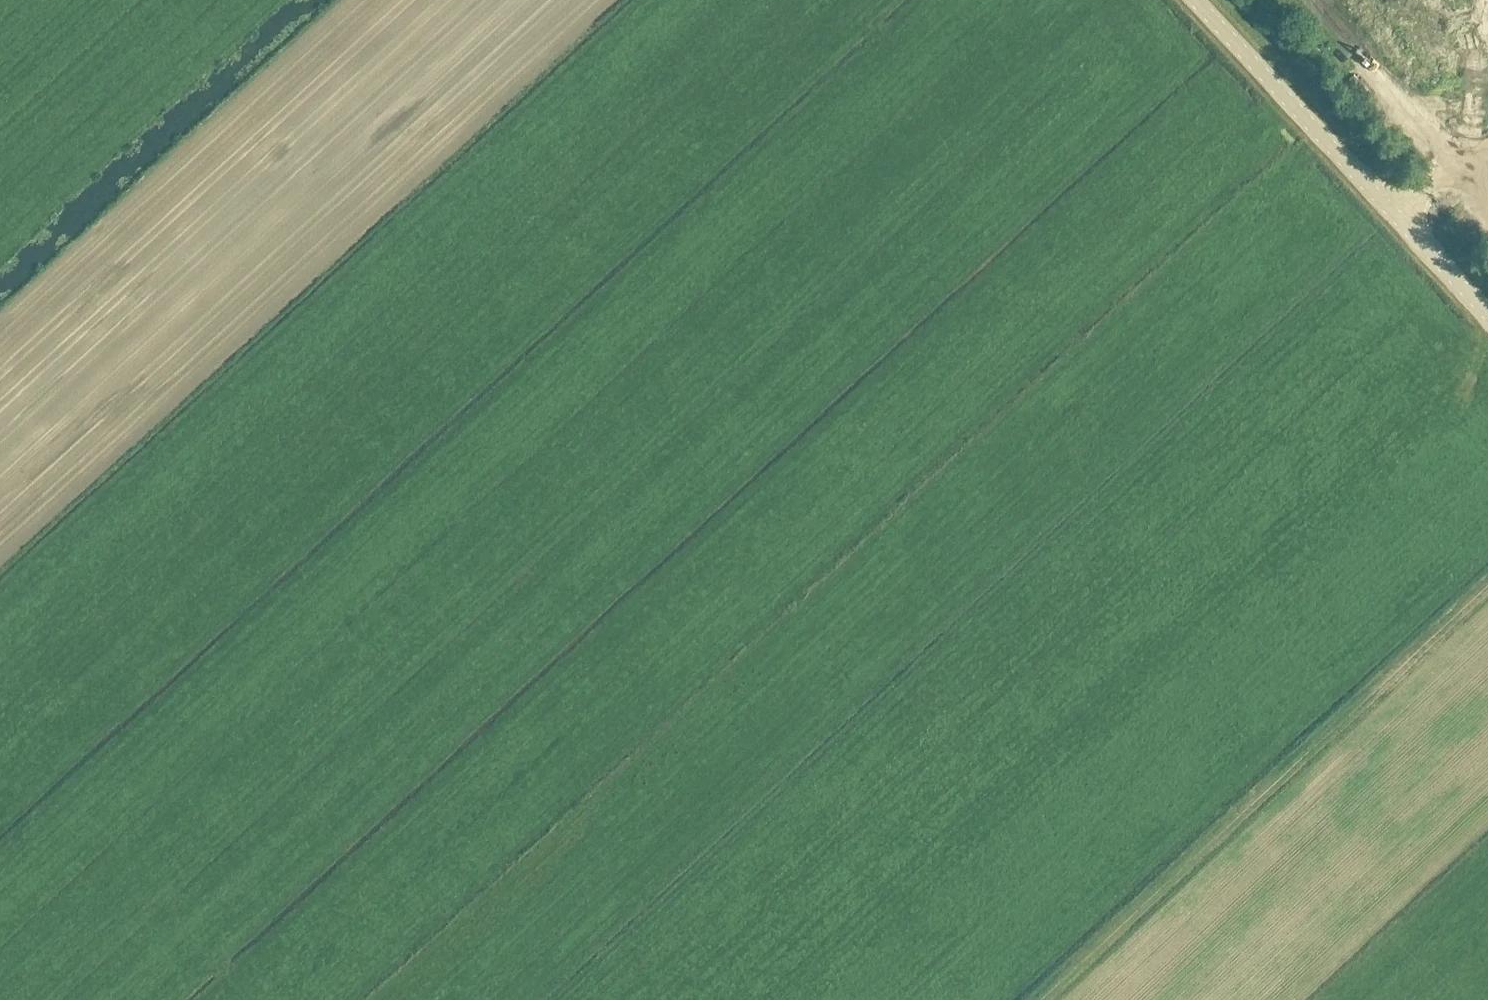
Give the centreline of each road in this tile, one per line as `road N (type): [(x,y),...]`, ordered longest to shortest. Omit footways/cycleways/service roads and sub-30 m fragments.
road 1 (unclassified): [(1487,309),(1201,0)]

